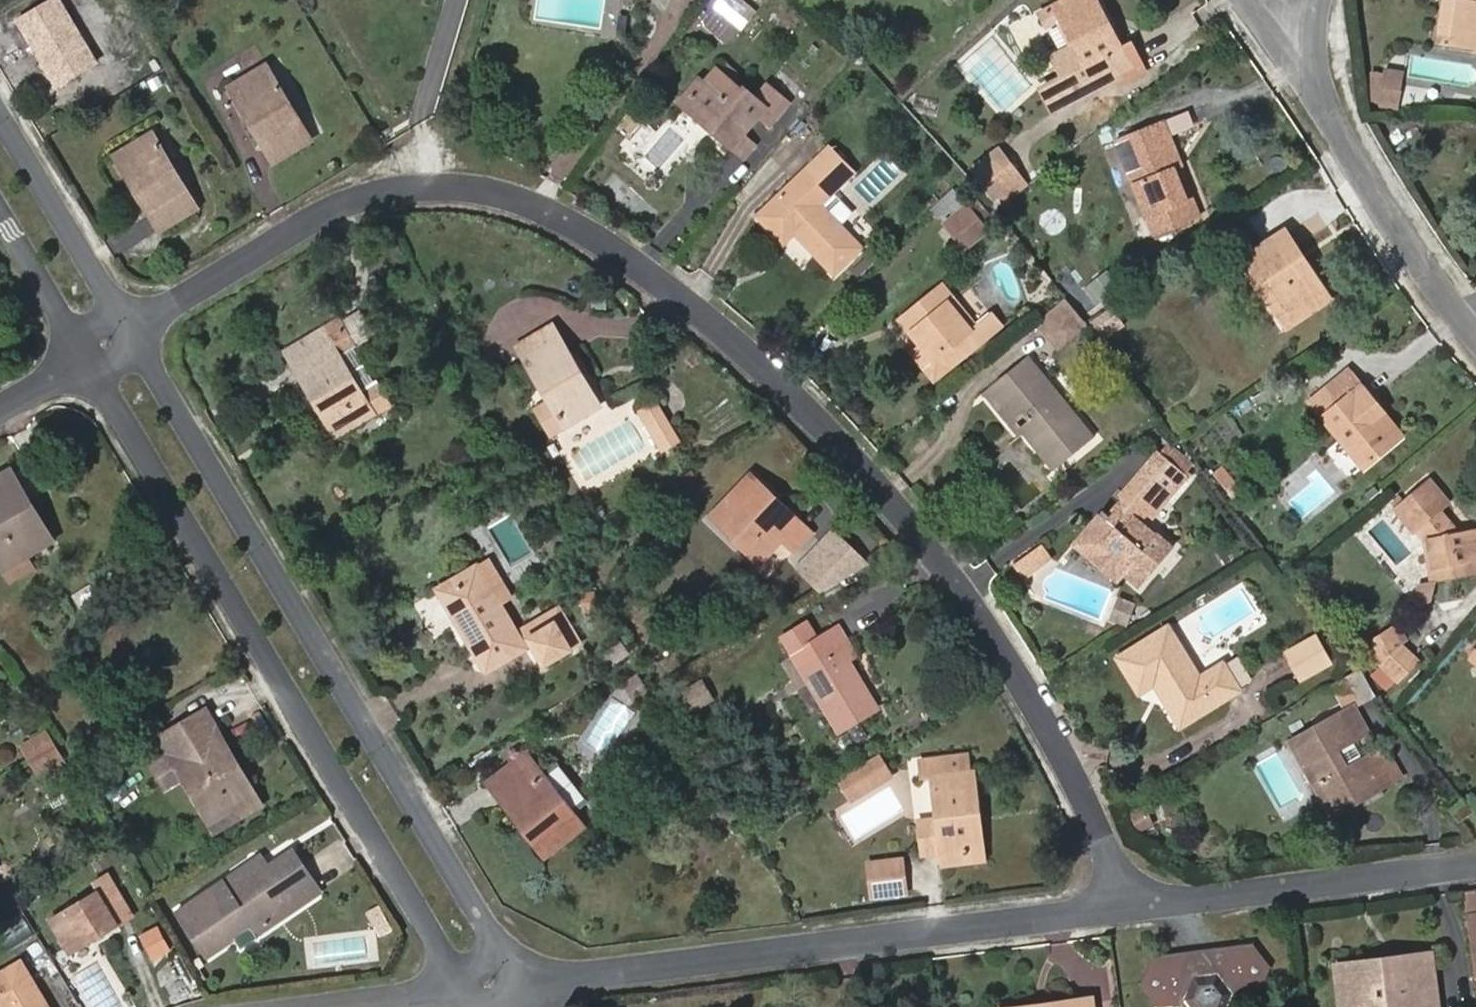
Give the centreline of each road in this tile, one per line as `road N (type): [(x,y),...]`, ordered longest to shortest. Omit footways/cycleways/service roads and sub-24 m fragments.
road 1 (residential): [(1121,913),(1111,867),(1054,737),(935,546),(789,383),(607,243),(527,200),(457,183),(360,191),(134,332)]
road 2 (residential): [(491,981),(495,940),(134,332)]
road 3 (residential): [(88,362),(450,959),(491,981)]
road 4 (residential): [(491,981),(1121,913)]
road 5 (residential): [(1121,913),(1475,867)]
road 6 (residential): [(1293,53),(1376,200),(1475,337)]
road 7 (residential): [(134,332),(0,106)]
road 8 (residential): [(309,1006),(491,981)]
road 9 (residential): [(0,216),(88,362)]

